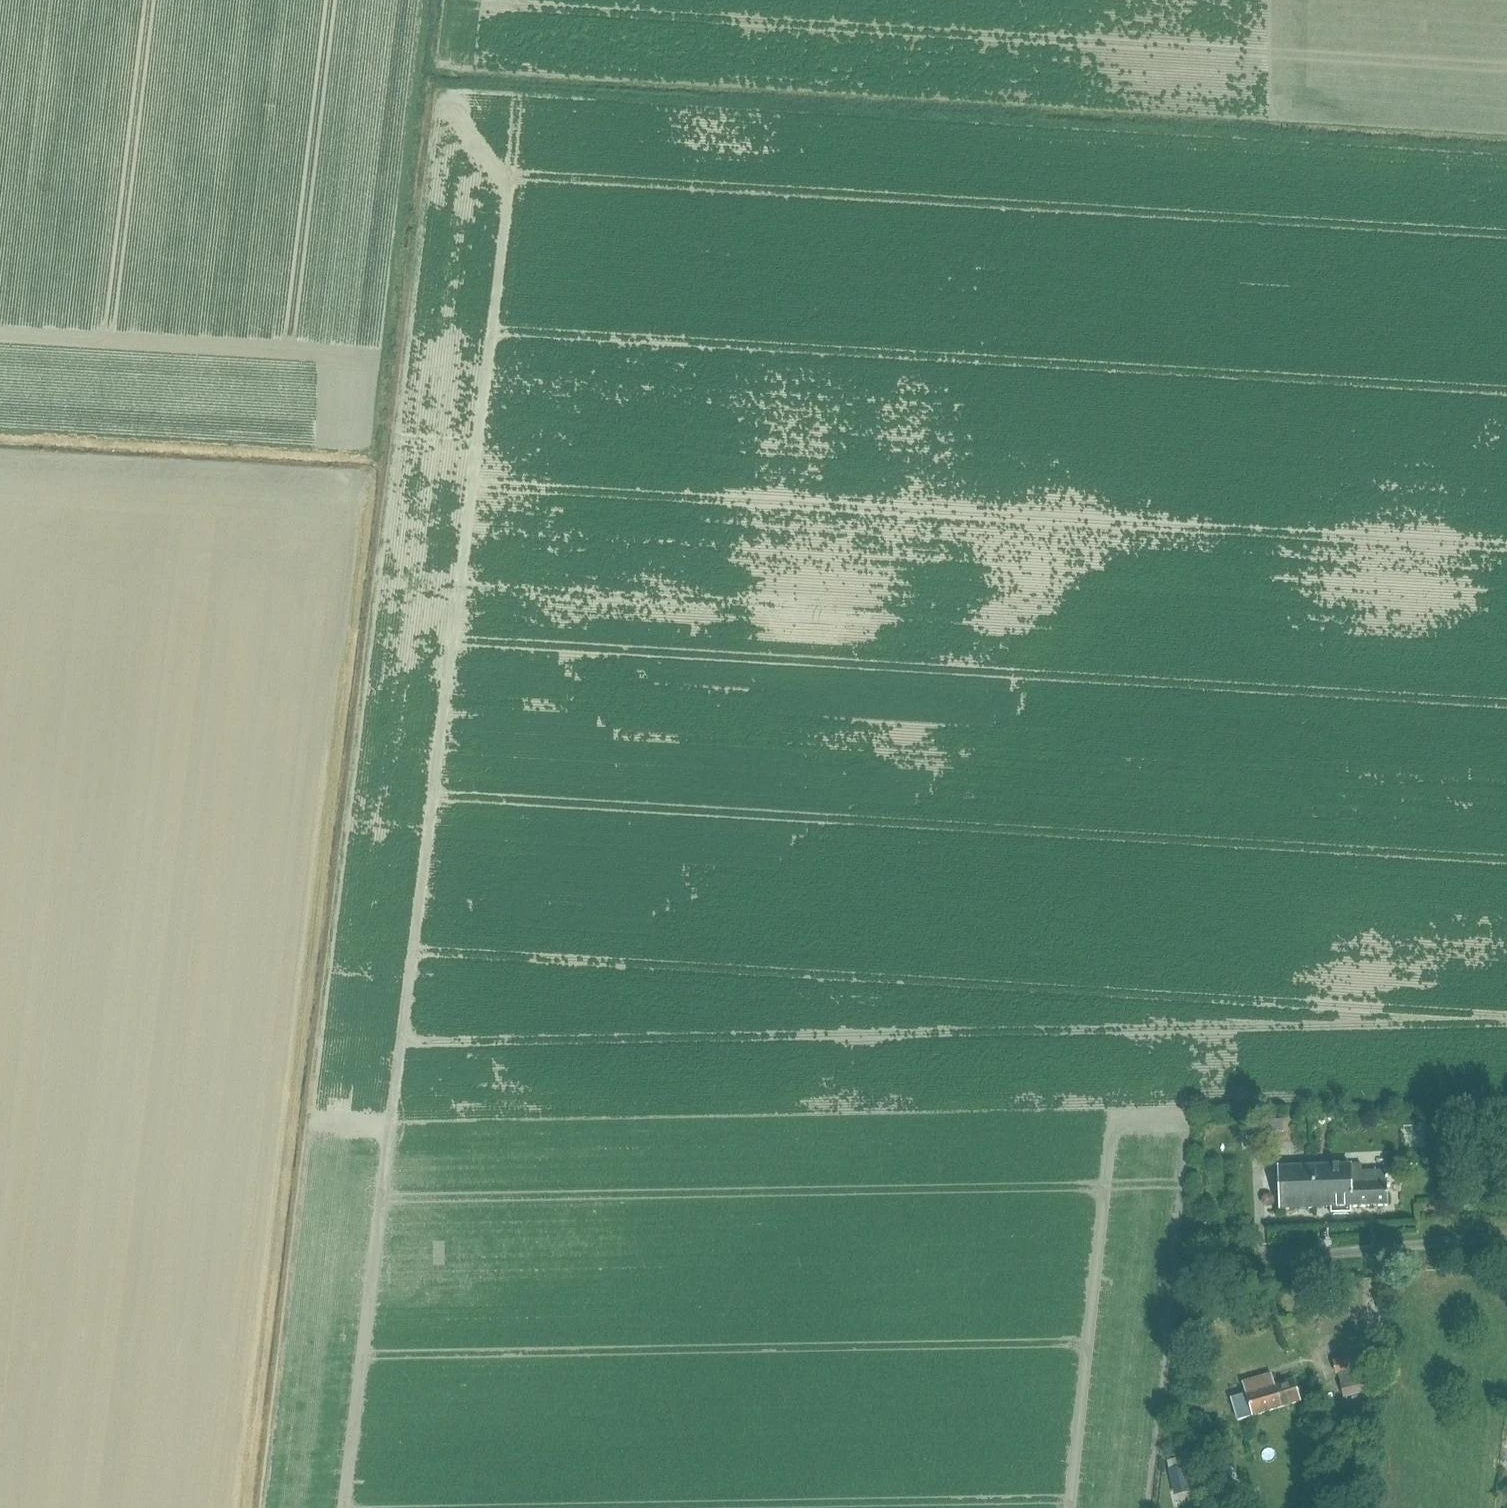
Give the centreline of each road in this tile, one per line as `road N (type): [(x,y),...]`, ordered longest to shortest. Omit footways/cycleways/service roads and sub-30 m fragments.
road 1 (residential): [(1506,1234),(1276,1258)]

